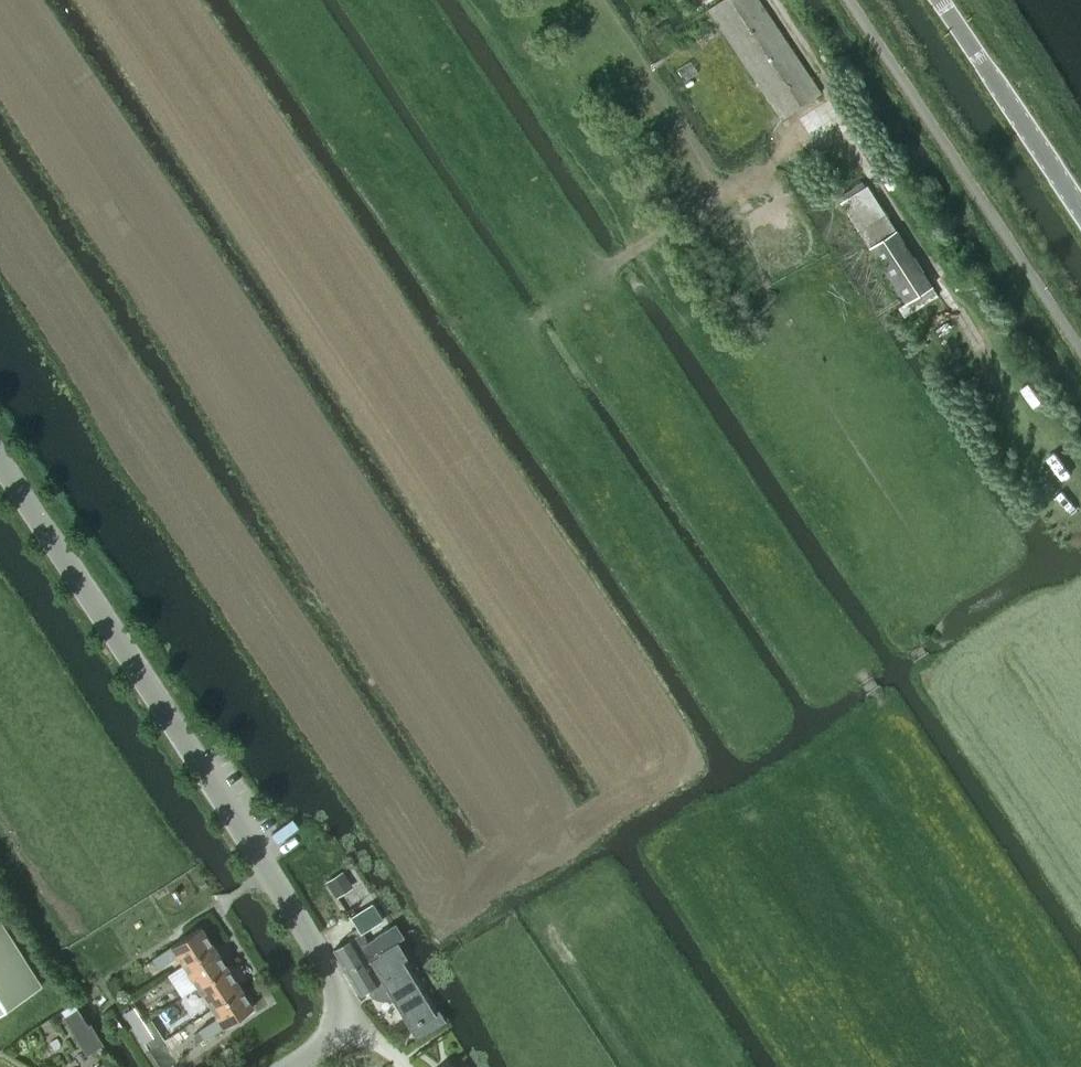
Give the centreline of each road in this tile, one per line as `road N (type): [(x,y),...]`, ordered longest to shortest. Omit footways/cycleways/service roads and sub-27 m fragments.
road 1 (unclassified): [(289,1066),(331,1033),(332,979),(0,460)]
road 2 (tertiary): [(943,0),(1080,205)]

